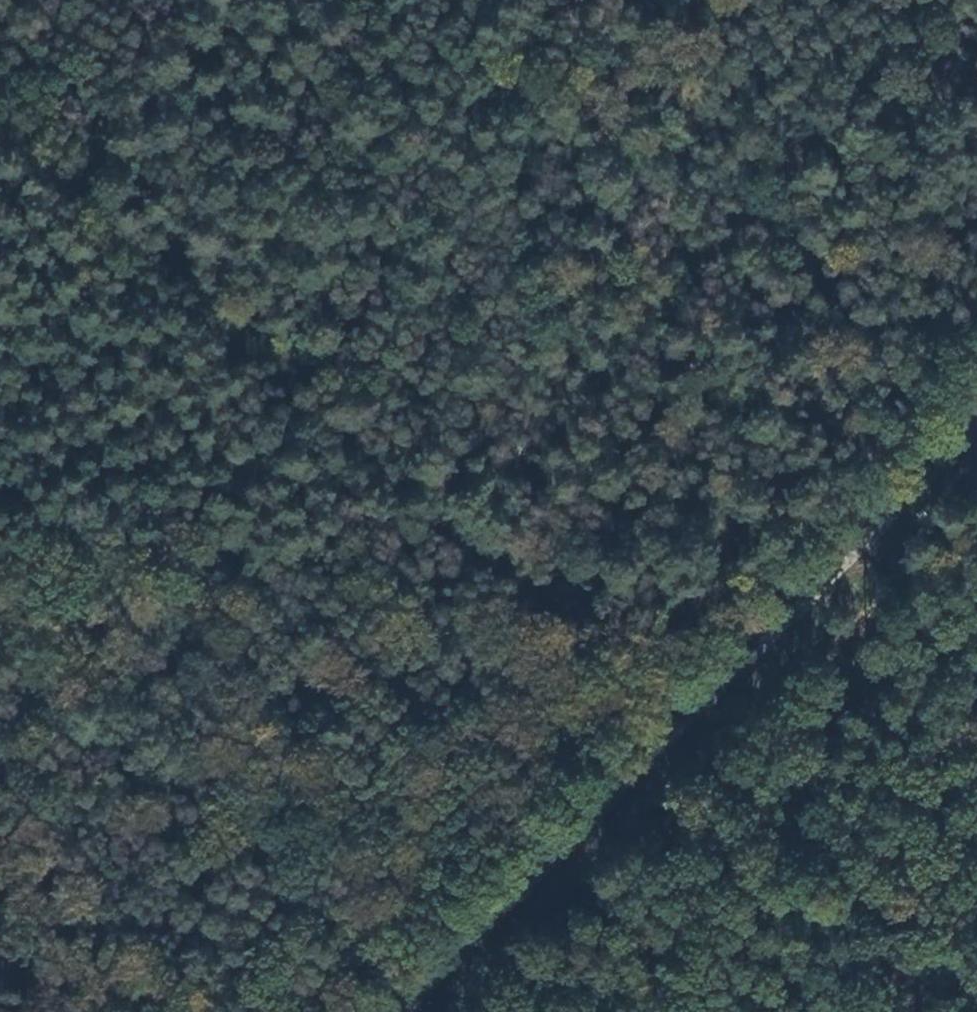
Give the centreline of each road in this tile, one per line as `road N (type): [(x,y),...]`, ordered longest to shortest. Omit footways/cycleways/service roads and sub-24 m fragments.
road 1 (track): [(976,431),(407,1011)]

